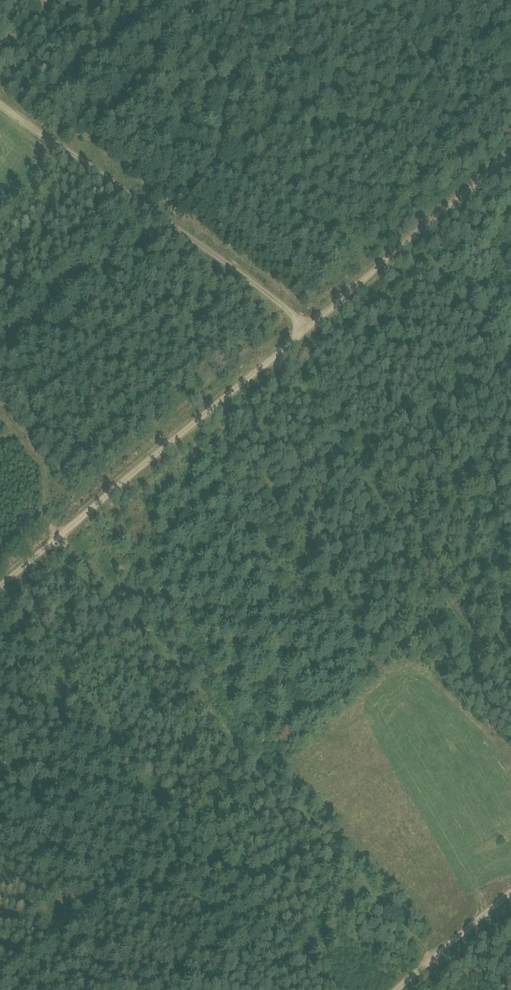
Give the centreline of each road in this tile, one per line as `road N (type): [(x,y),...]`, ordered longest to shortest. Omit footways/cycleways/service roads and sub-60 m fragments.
road 1 (track): [(510,154),(0,589)]
road 2 (track): [(308,330),(0,104)]
road 3 (track): [(510,893),(400,989)]

